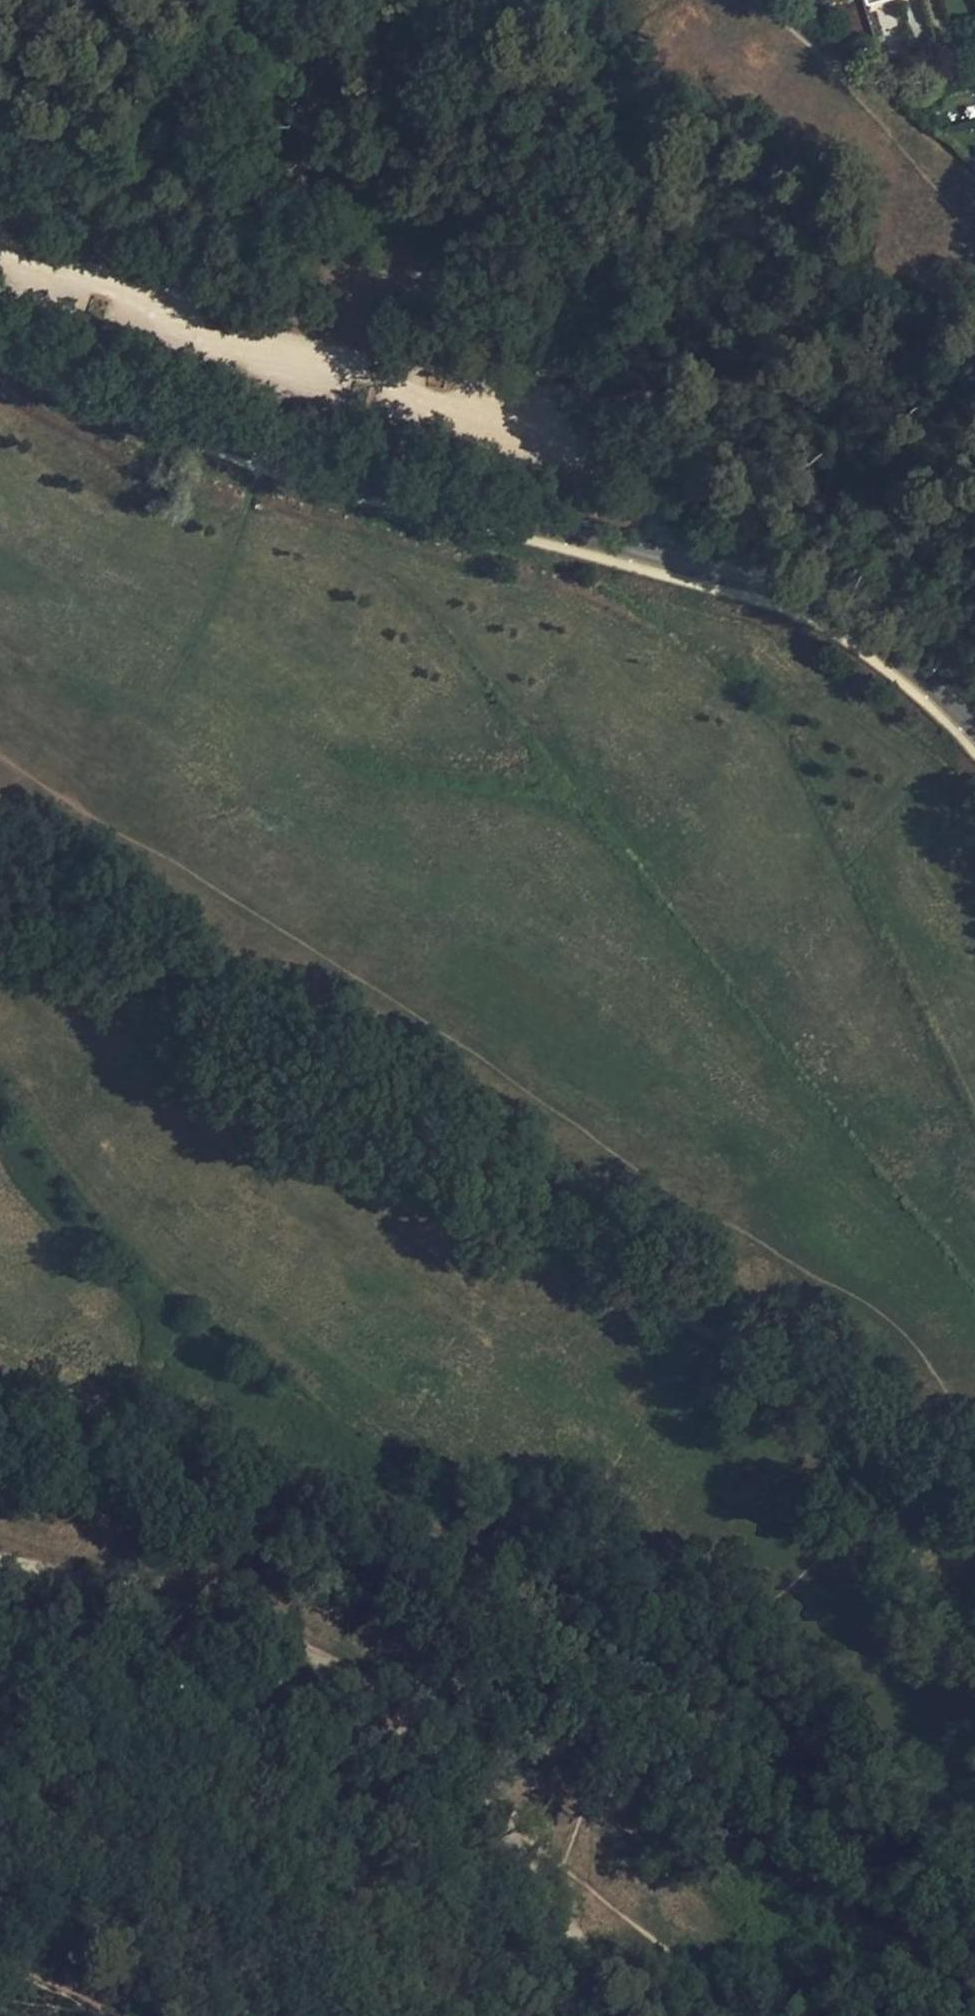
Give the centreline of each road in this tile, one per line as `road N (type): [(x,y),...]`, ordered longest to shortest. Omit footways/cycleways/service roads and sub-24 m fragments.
road 1 (residential): [(0,337),(284,459),(666,556),(820,609),(930,691),(974,737)]
road 2 (track): [(664,2015),(587,1953),(524,1832),(381,1670),(208,1590),(0,1546)]

